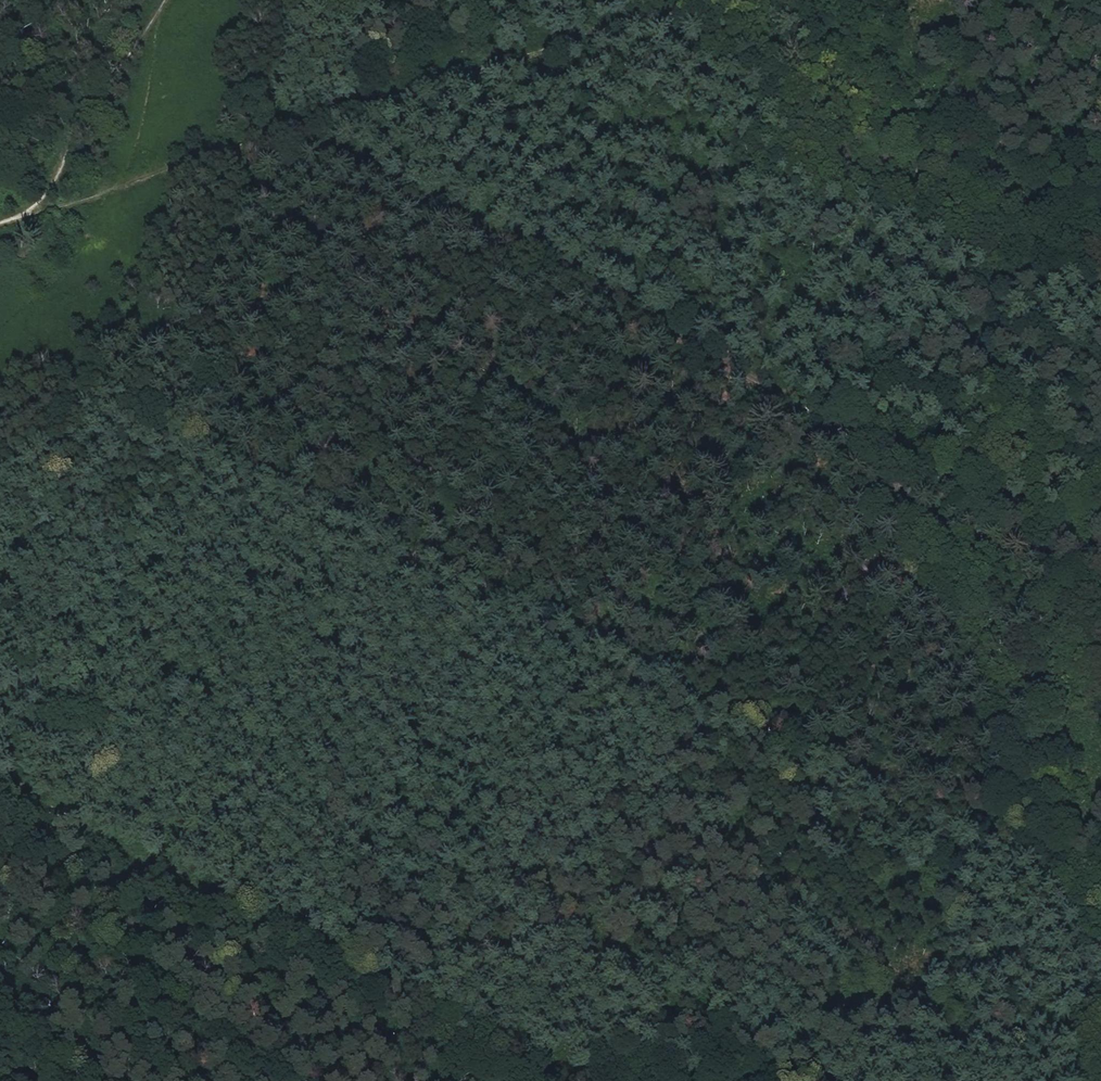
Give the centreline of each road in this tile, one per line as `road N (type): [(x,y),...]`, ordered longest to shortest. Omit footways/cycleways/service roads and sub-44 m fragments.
road 1 (track): [(707,0),(25,215)]
road 2 (track): [(0,222),(38,202),(159,0)]

